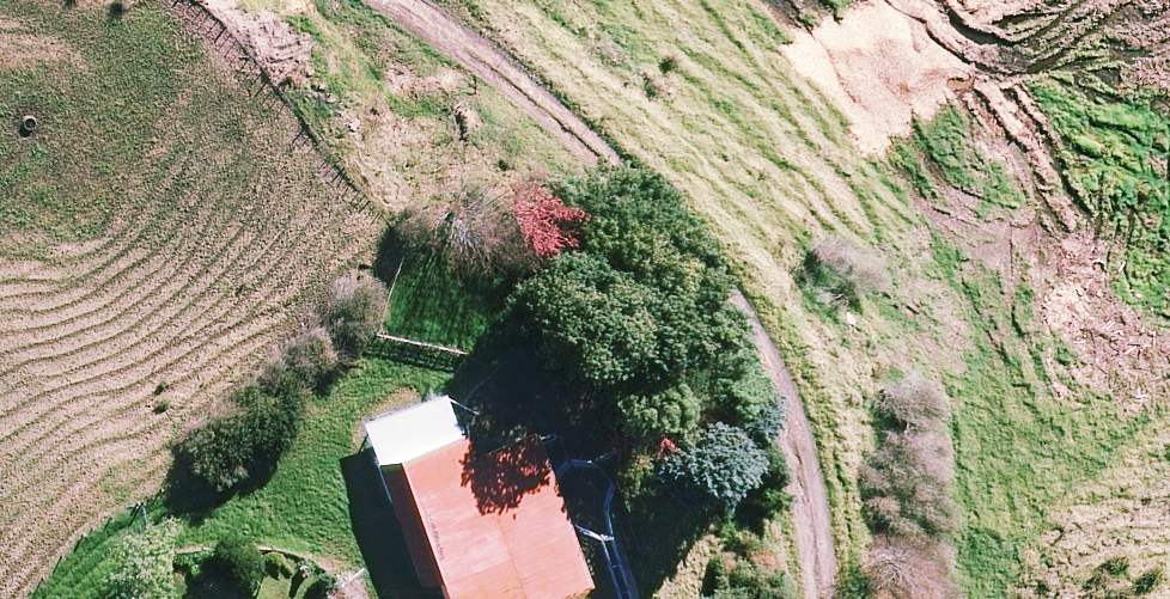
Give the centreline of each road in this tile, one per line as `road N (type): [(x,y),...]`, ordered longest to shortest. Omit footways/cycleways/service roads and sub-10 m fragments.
road 1 (track): [(826,598),(785,405),(723,300),(642,192),(542,108),(388,0)]
road 2 (motorway): [(1169,137),(995,120),(410,0)]

